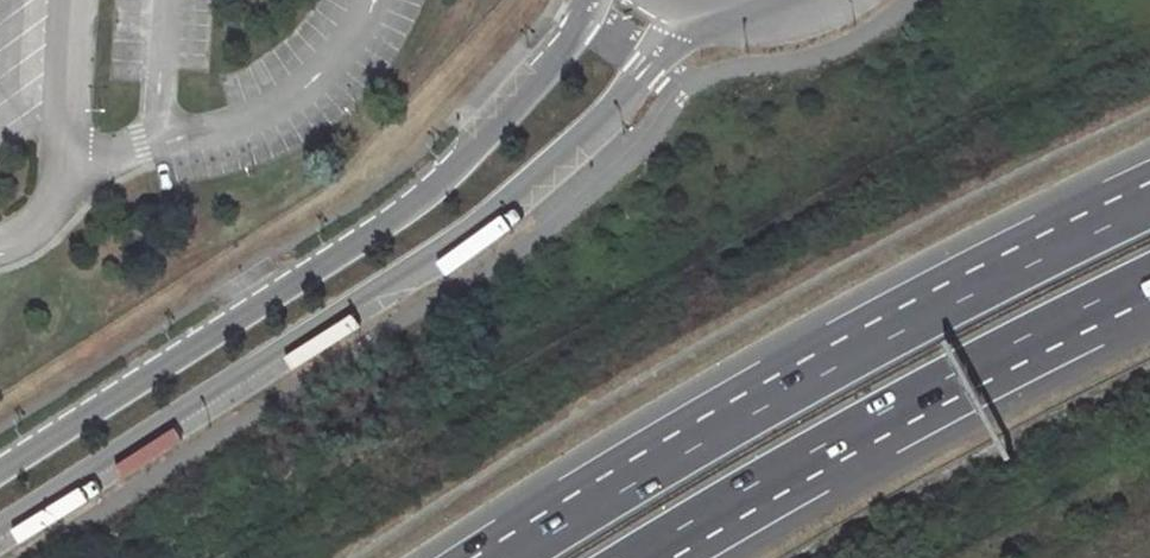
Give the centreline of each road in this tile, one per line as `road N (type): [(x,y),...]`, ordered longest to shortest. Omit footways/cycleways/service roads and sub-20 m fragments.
road 1 (unclassified): [(0,531),(457,240),(563,156),(653,65),(692,9)]
road 2 (unclassified): [(591,0),(585,21),(497,122),(381,230),(0,473)]
road 3 (motorway): [(1149,208),(789,393),(514,557)]
road 4 (motorway): [(628,557),(827,437),(1149,276)]
road 5 (unclassified): [(692,9),(768,18),(828,0)]

